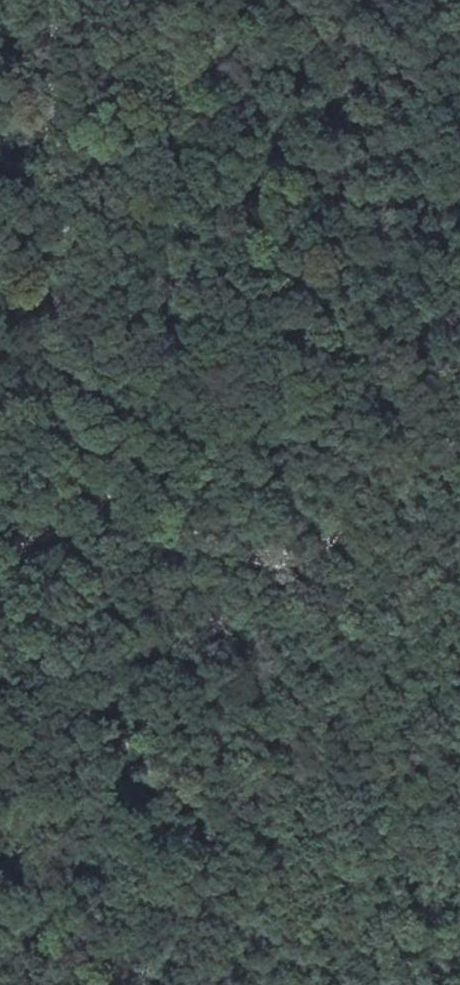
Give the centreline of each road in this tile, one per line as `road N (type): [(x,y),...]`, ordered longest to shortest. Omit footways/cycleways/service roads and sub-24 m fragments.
road 1 (track): [(121,486),(78,429),(60,351),(47,0)]
road 2 (track): [(459,446),(306,554),(184,541),(121,486)]
road 3 (track): [(121,486),(0,547)]

